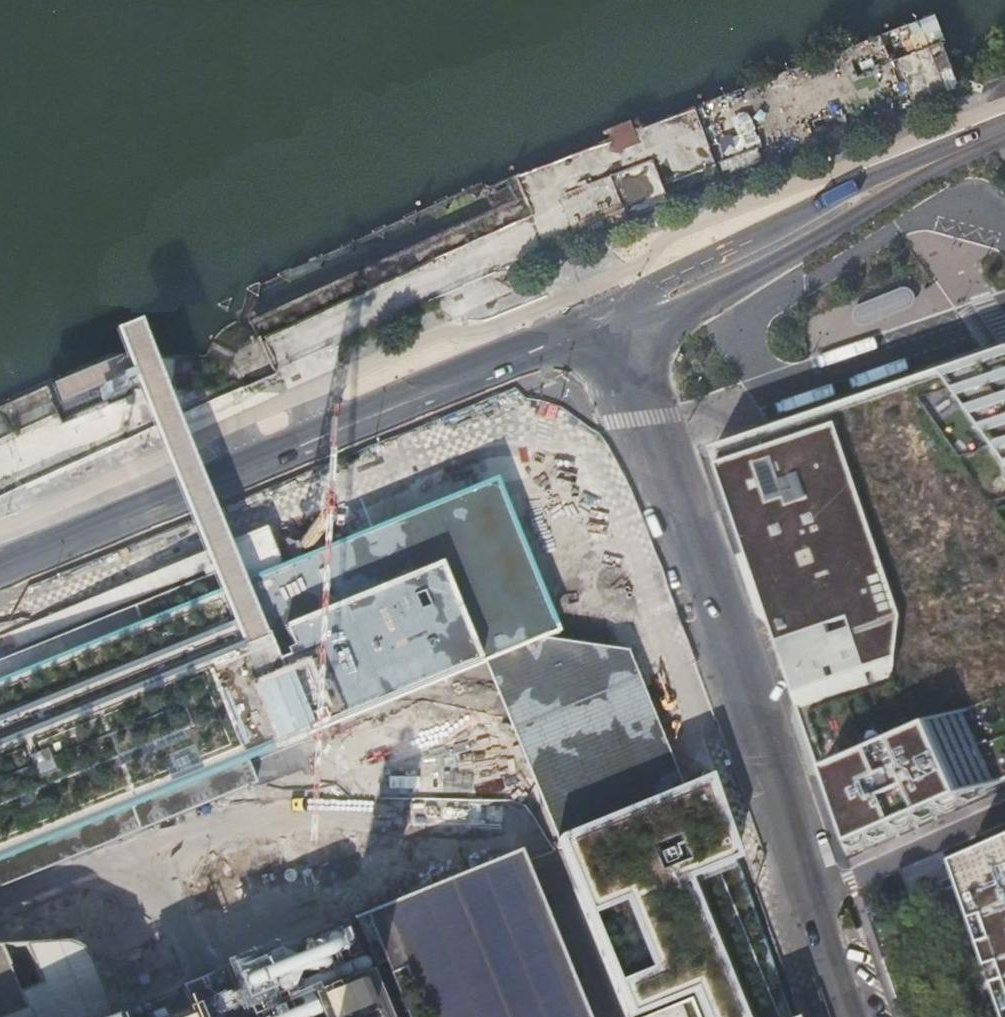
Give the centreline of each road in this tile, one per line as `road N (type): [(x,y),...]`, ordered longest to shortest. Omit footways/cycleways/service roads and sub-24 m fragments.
road 1 (residential): [(602,345),(672,502),(856,1016)]
road 2 (primary): [(0,577),(496,378),(602,345)]
road 3 (primary): [(589,315),(0,553)]
road 4 (primary): [(602,345),(895,195),(936,157)]
road 5 (primary): [(936,157),(589,315)]

